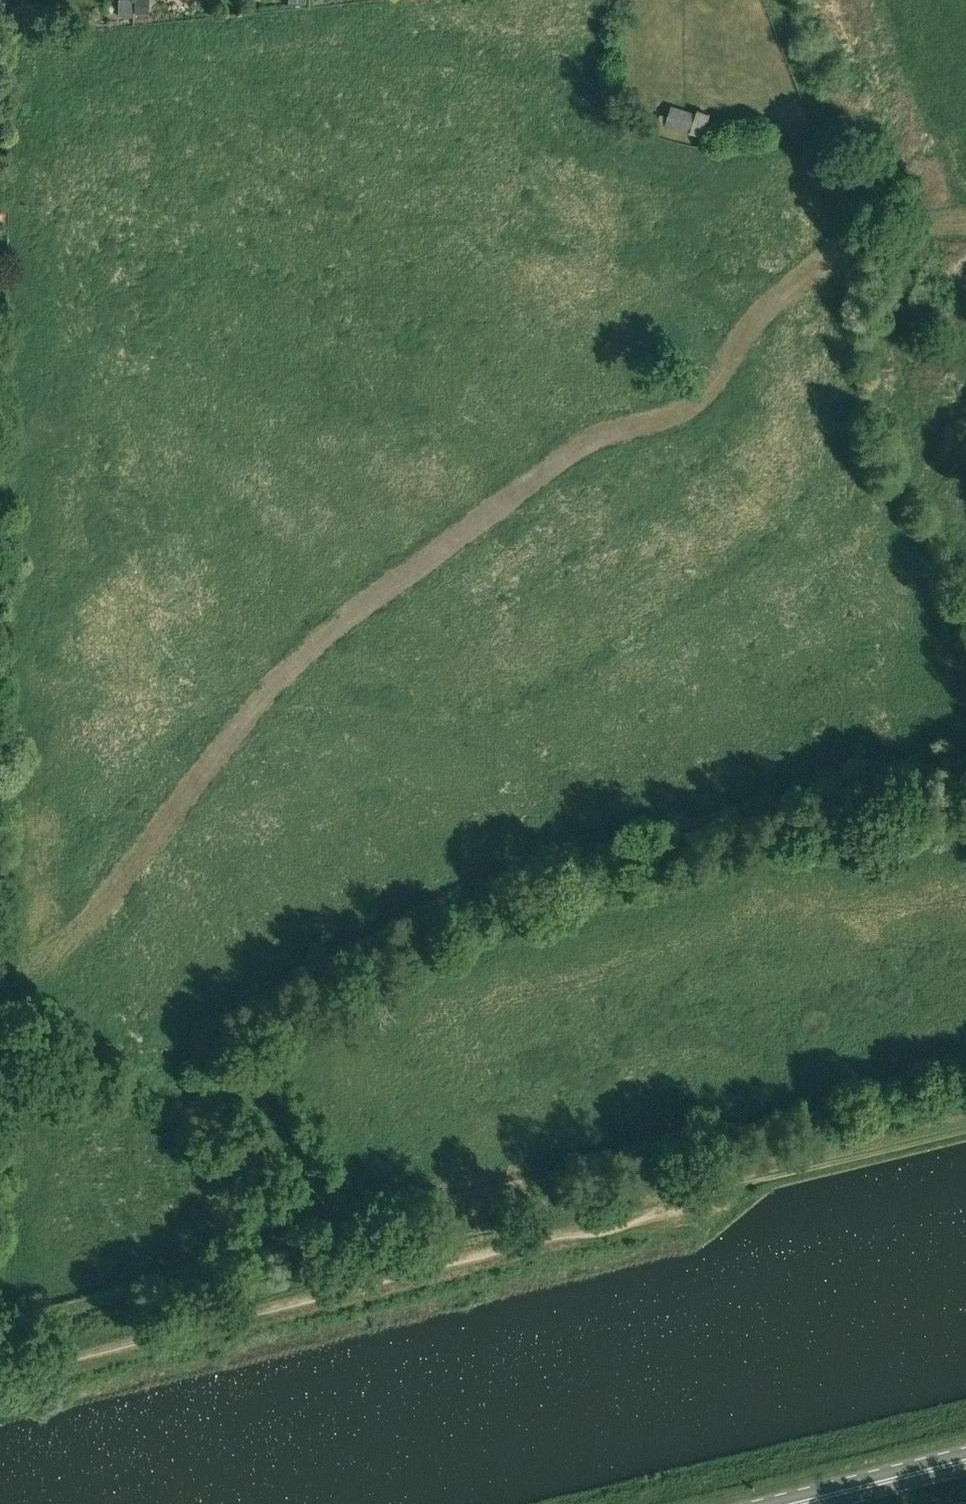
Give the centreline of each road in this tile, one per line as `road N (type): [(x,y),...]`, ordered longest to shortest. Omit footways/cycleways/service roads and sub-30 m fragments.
road 1 (track): [(965,1114),(664,1200),(475,1267),(0,1374)]
road 2 (primary): [(802,1503),(965,1463)]

